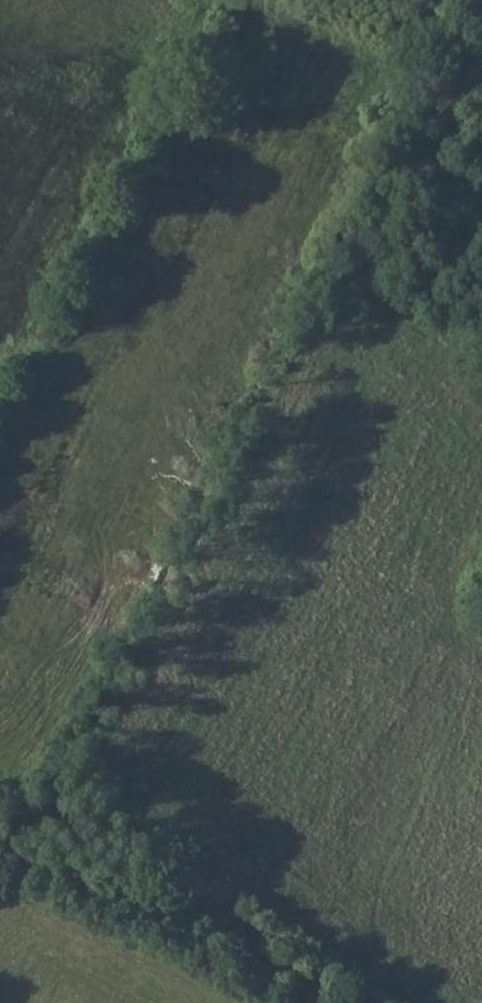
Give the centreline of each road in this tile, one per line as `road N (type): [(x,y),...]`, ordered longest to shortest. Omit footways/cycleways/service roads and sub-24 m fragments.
road 1 (track): [(0,834),(244,943),(320,1002)]

